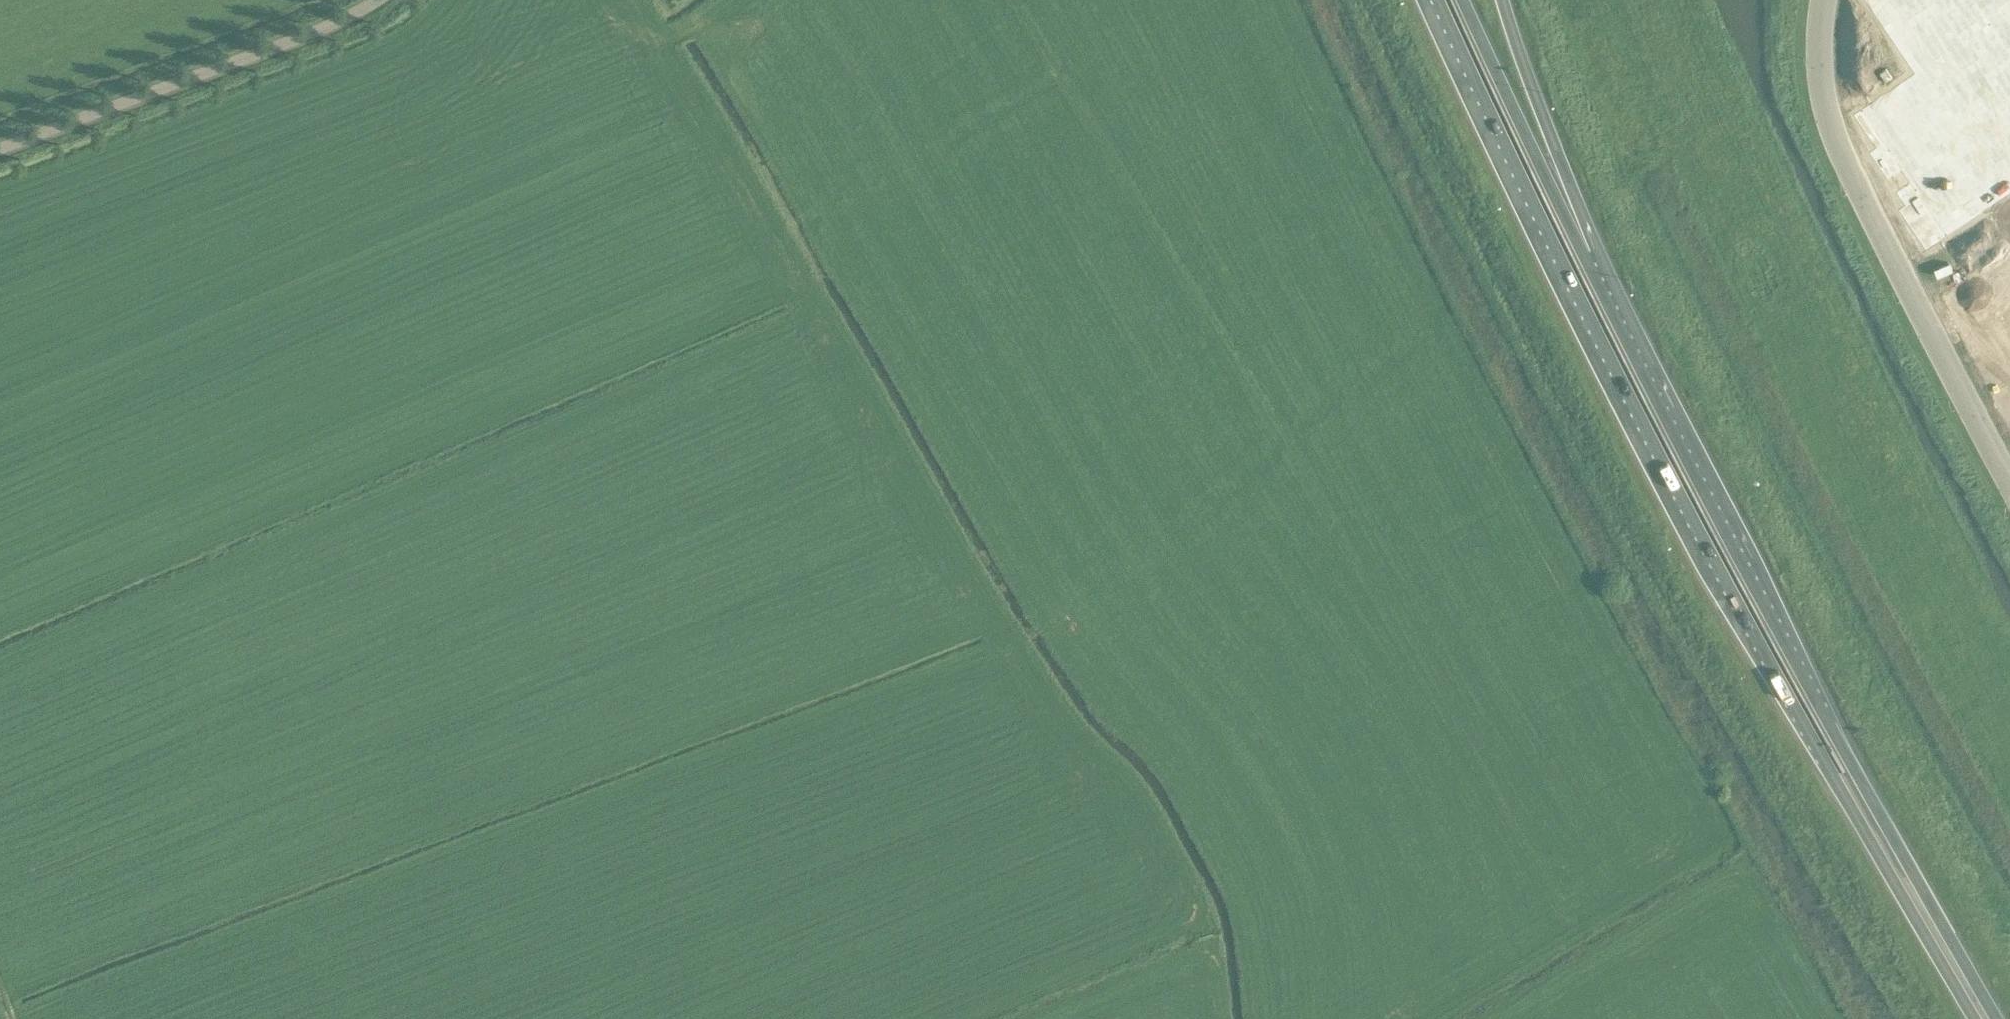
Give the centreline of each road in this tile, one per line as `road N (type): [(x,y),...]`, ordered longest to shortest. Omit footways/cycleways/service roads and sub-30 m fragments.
road 1 (trunk): [(1436,0),(1743,619),(1813,742),(1861,802)]
road 2 (trunk): [(1861,802),(1836,730),(1585,251)]
road 3 (unclassified): [(1824,0),(1819,41),(1827,115),(2009,470)]
road 4 (unclassified): [(0,147),(319,27),(361,0)]
road 5 (trunk): [(1585,251),(1464,0)]
road 6 (trunk): [(1585,251),(1501,0)]
road 7 (trunk): [(1988,1018),(1861,802)]

